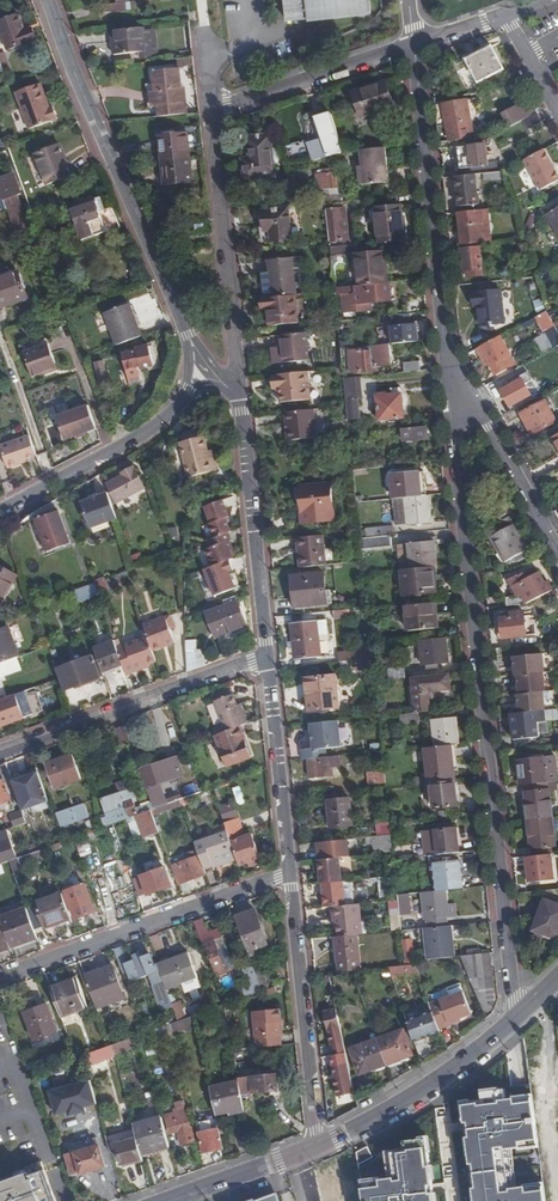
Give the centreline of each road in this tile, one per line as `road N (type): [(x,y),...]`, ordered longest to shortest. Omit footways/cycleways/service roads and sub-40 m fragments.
road 1 (residential): [(447,346),(518,1017)]
road 2 (residential): [(321,1145),(289,922),(265,656)]
road 3 (residential): [(192,345),(48,0)]
road 4 (residential): [(414,44),(447,346)]
road 5 (residential): [(0,750),(265,656)]
road 6 (residential): [(265,656),(237,382)]
road 7 (residential): [(237,382),(212,109)]
road 8 (tertiary): [(518,1017),(433,1082),(321,1145)]
road 9 (residential): [(447,346),(557,548)]
road 10 (residential): [(212,109),(414,44)]
road 11 (residential): [(178,405),(0,507)]
road 12 (tertiary): [(321,1145),(166,1200)]

